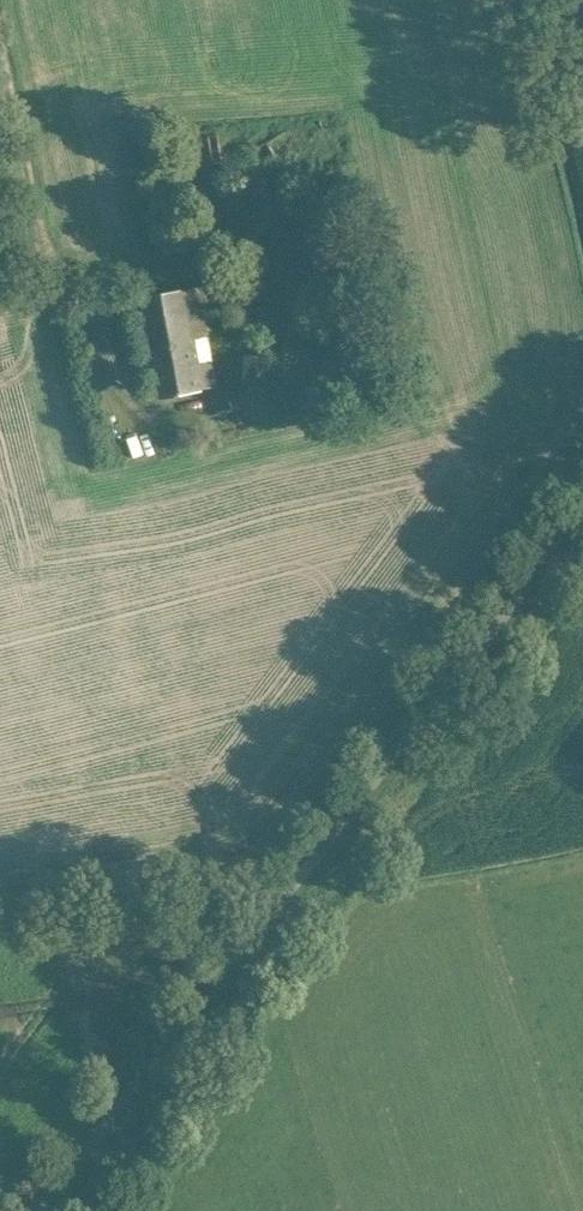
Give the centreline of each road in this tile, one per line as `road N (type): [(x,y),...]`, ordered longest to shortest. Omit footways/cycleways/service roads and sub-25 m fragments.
road 1 (track): [(0,73),(50,284)]

